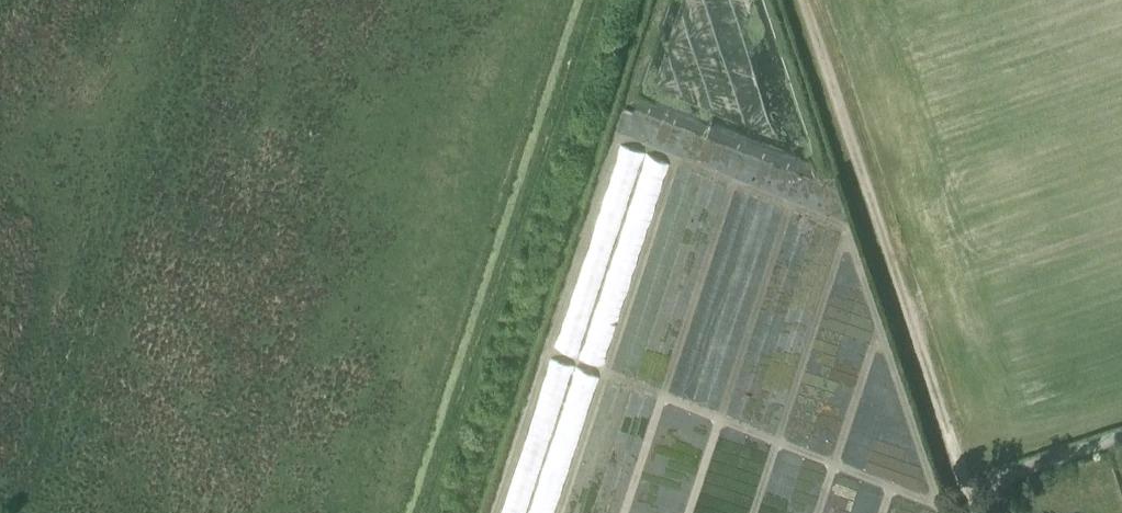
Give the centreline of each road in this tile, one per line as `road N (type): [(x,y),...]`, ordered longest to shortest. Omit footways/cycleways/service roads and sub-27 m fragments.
road 1 (track): [(799,0),(981,512)]

